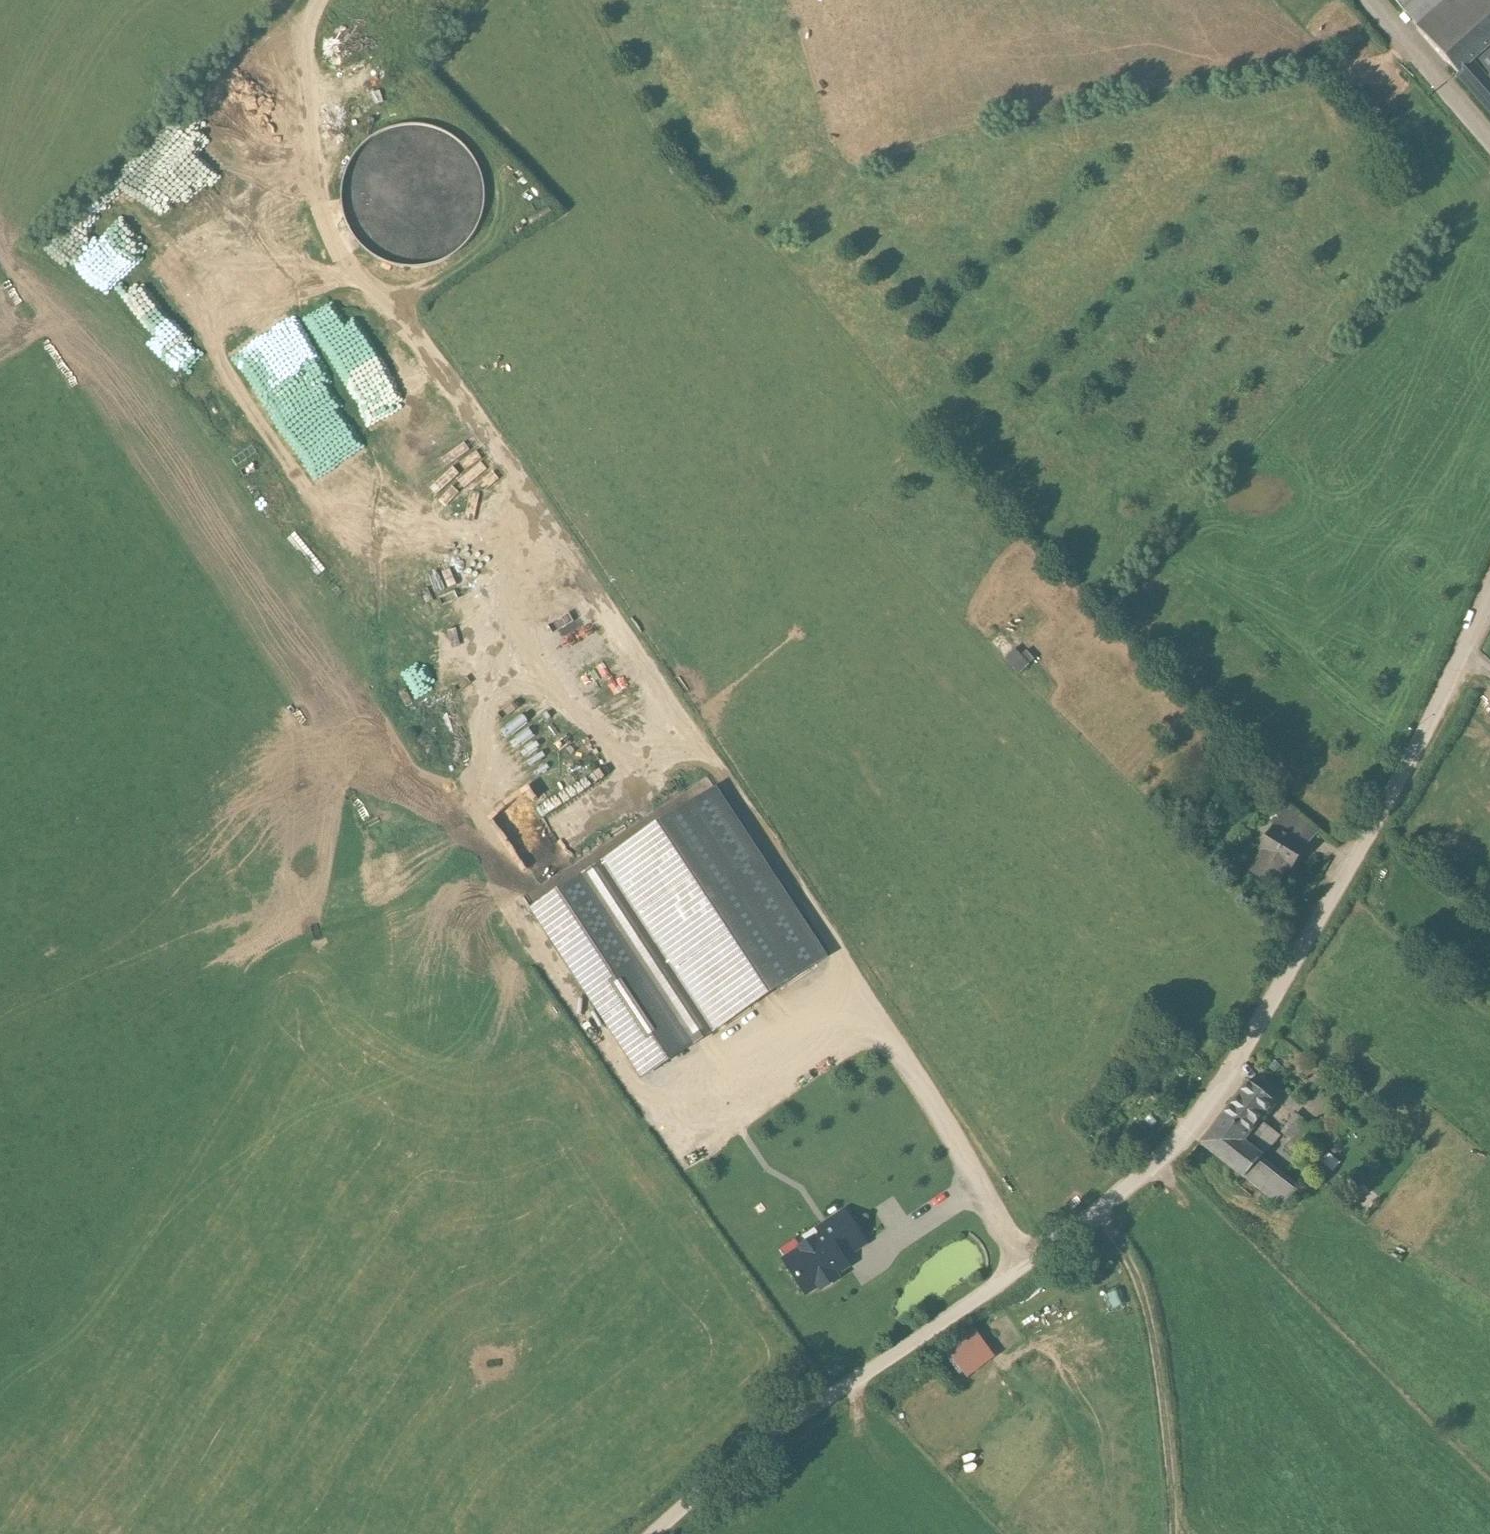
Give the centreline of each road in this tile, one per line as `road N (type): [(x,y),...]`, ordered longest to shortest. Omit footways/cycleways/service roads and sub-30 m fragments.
road 1 (track): [(321,0),(303,35),(312,156),(332,256),(407,315),(690,732)]
road 2 (residential): [(1096,1212),(1166,1153),(1216,1093),(1489,603)]
road 3 (unclassified): [(656,1533),(725,1470),(1096,1212)]
road 4 (track): [(1096,1212),(1125,1249),(1146,1298),(1171,1443),(1172,1533)]
road 5 (residential): [(1368,0),(1489,143)]

